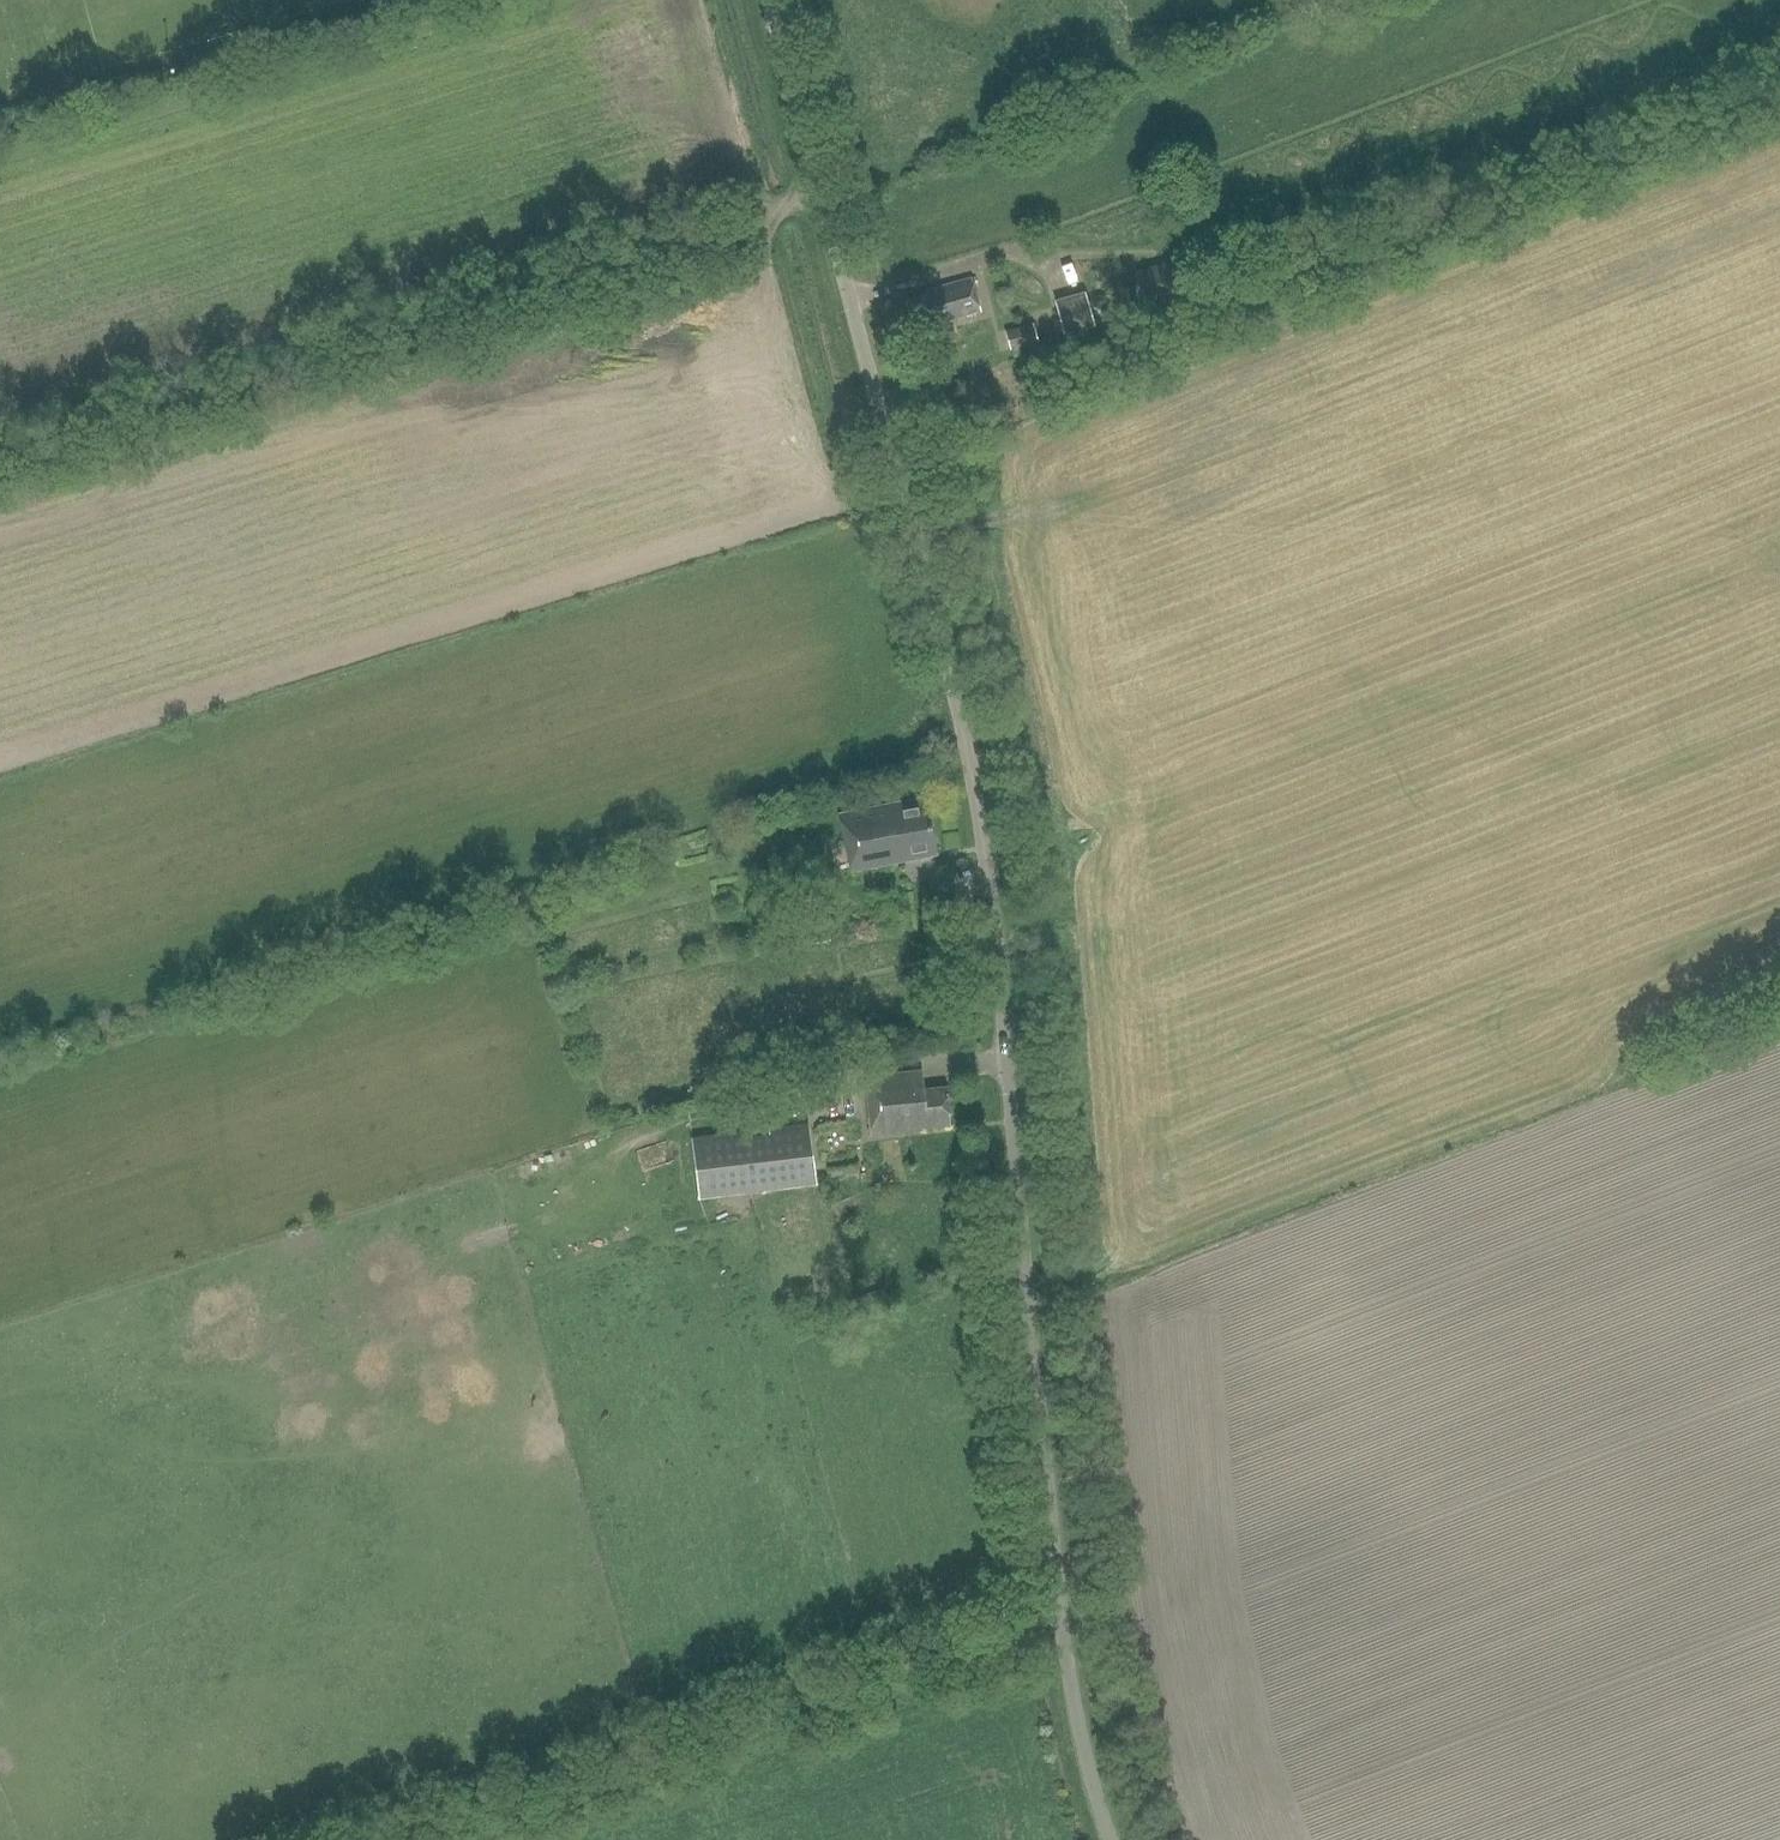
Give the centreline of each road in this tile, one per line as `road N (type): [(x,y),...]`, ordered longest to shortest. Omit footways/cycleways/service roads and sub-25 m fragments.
road 1 (unclassified): [(1114,1839),(1082,1731),(1062,1613),(1000,968),(965,729),(771,0)]

